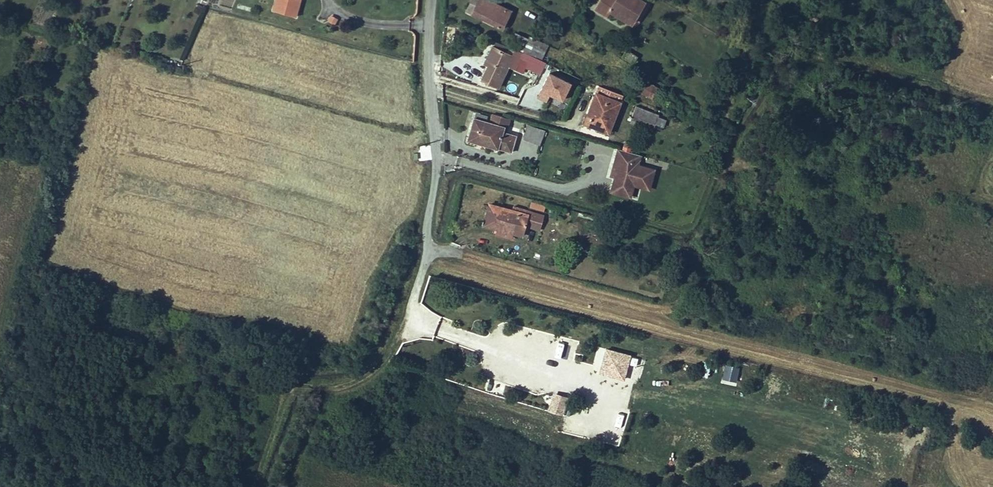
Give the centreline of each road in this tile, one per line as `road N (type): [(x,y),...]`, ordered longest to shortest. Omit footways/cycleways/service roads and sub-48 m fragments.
road 1 (residential): [(432,0),(435,162),(404,321)]
road 2 (track): [(253,486),(291,387),(351,384),(391,350),(404,321)]

